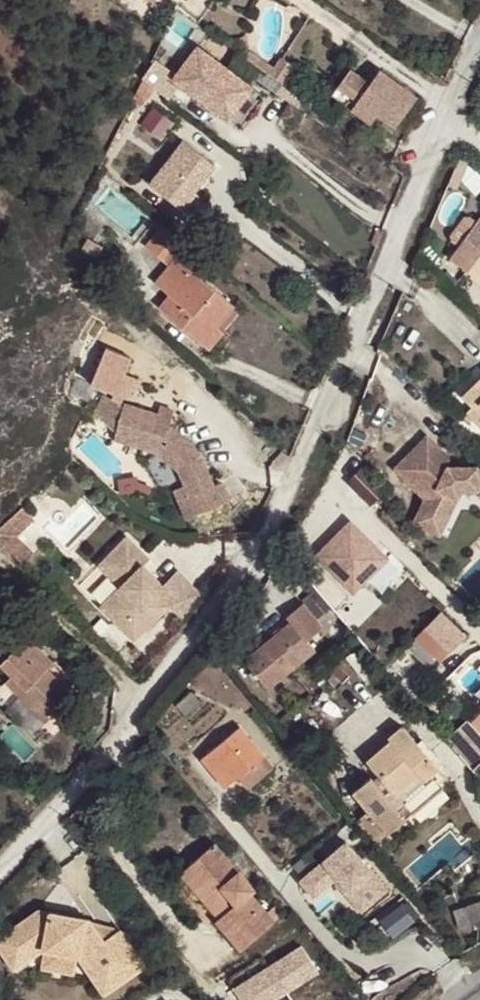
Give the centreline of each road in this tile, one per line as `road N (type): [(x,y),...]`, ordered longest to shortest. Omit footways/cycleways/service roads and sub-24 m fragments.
road 1 (residential): [(0,867),(263,544),(339,407),(452,113)]

